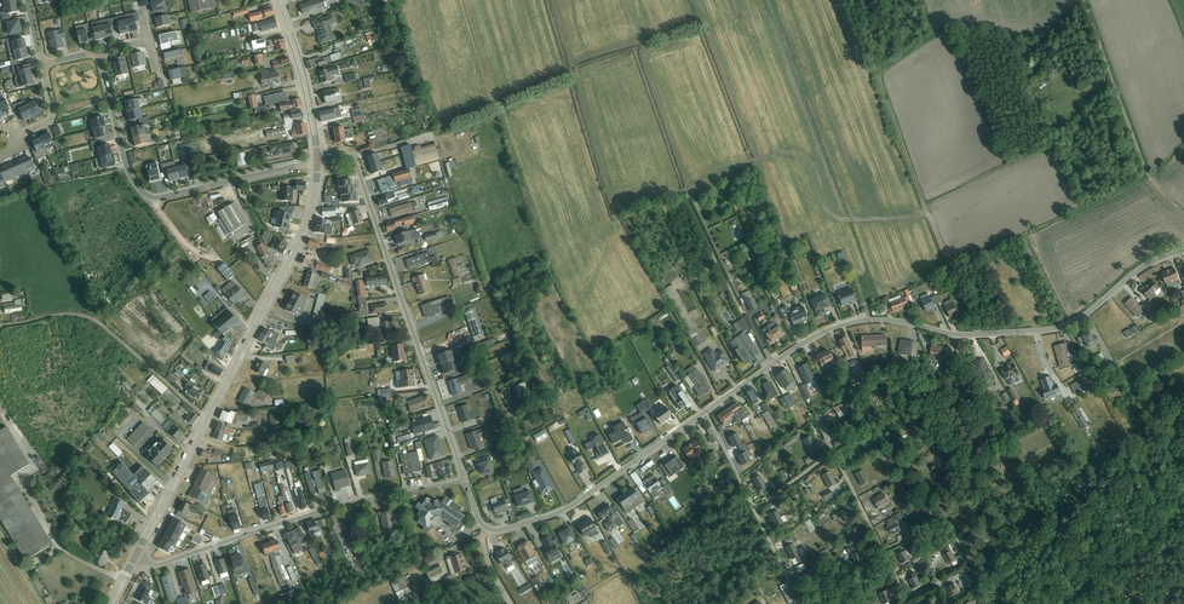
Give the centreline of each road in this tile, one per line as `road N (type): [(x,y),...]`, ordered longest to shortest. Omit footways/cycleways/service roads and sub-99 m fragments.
road 1 (residential): [(706,412),(839,327),(891,321),(963,335),(1047,330),(1071,324),(1142,268),(1183,251)]
road 2 (residential): [(463,479),(358,168),(348,158),(317,158)]
road 3 (track): [(938,30),(879,77),(976,335)]
road 4 (residential): [(136,556),(160,565),(329,509),(463,479)]
road 5 (residential): [(100,57),(125,159),(146,195),(317,164)]
road 6 (residential): [(463,479),(487,528),(527,524),(564,510),(706,412)]
road 7 (tertiary): [(206,419),(301,239),(317,164)]
road 8 (track): [(816,419),(906,597),(943,583)]
road 9 (track): [(951,473),(907,494),(864,409),(868,381),(844,326)]
road 10 (residential): [(706,412),(799,603)]
road 11 (track): [(1068,601),(1057,567),(1140,434)]
road 12 (track): [(692,200),(771,365)]
road 13 (tertiary): [(317,158),(279,0)]
road 14 (tertiary): [(136,556),(206,419)]
road 15 (unclassified): [(206,419),(103,326)]
road 16 (track): [(1140,434),(1144,418),(1086,315)]
road 17 (track): [(412,329),(535,278)]

